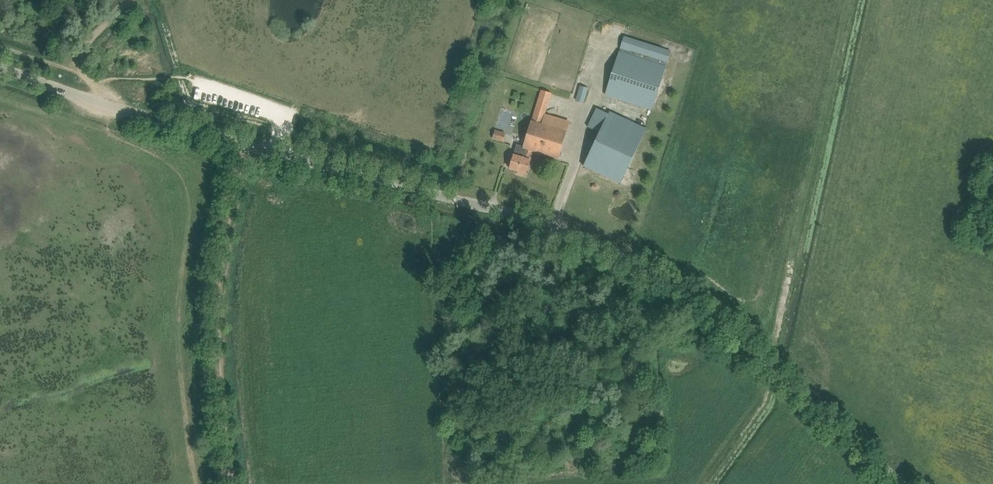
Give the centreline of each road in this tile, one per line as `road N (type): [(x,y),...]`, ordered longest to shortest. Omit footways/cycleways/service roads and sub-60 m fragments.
road 1 (unclassified): [(902,483),(734,333),(604,249),(502,211),(180,126),(0,68)]
road 2 (track): [(247,144),(219,294),(234,483)]

